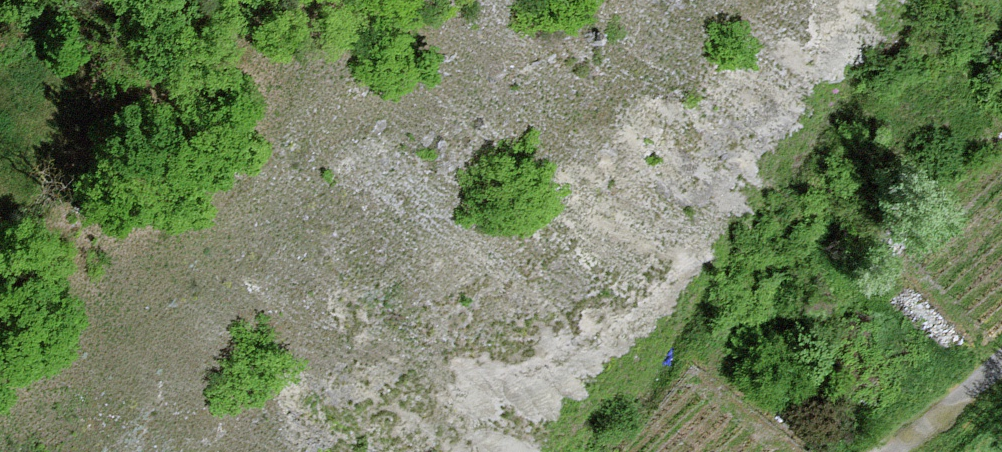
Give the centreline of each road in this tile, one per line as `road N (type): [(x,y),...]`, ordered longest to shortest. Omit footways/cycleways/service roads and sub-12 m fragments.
road 1 (motorway): [(0,168),(1001,265)]
road 2 (motorway): [(1001,21),(706,0)]

